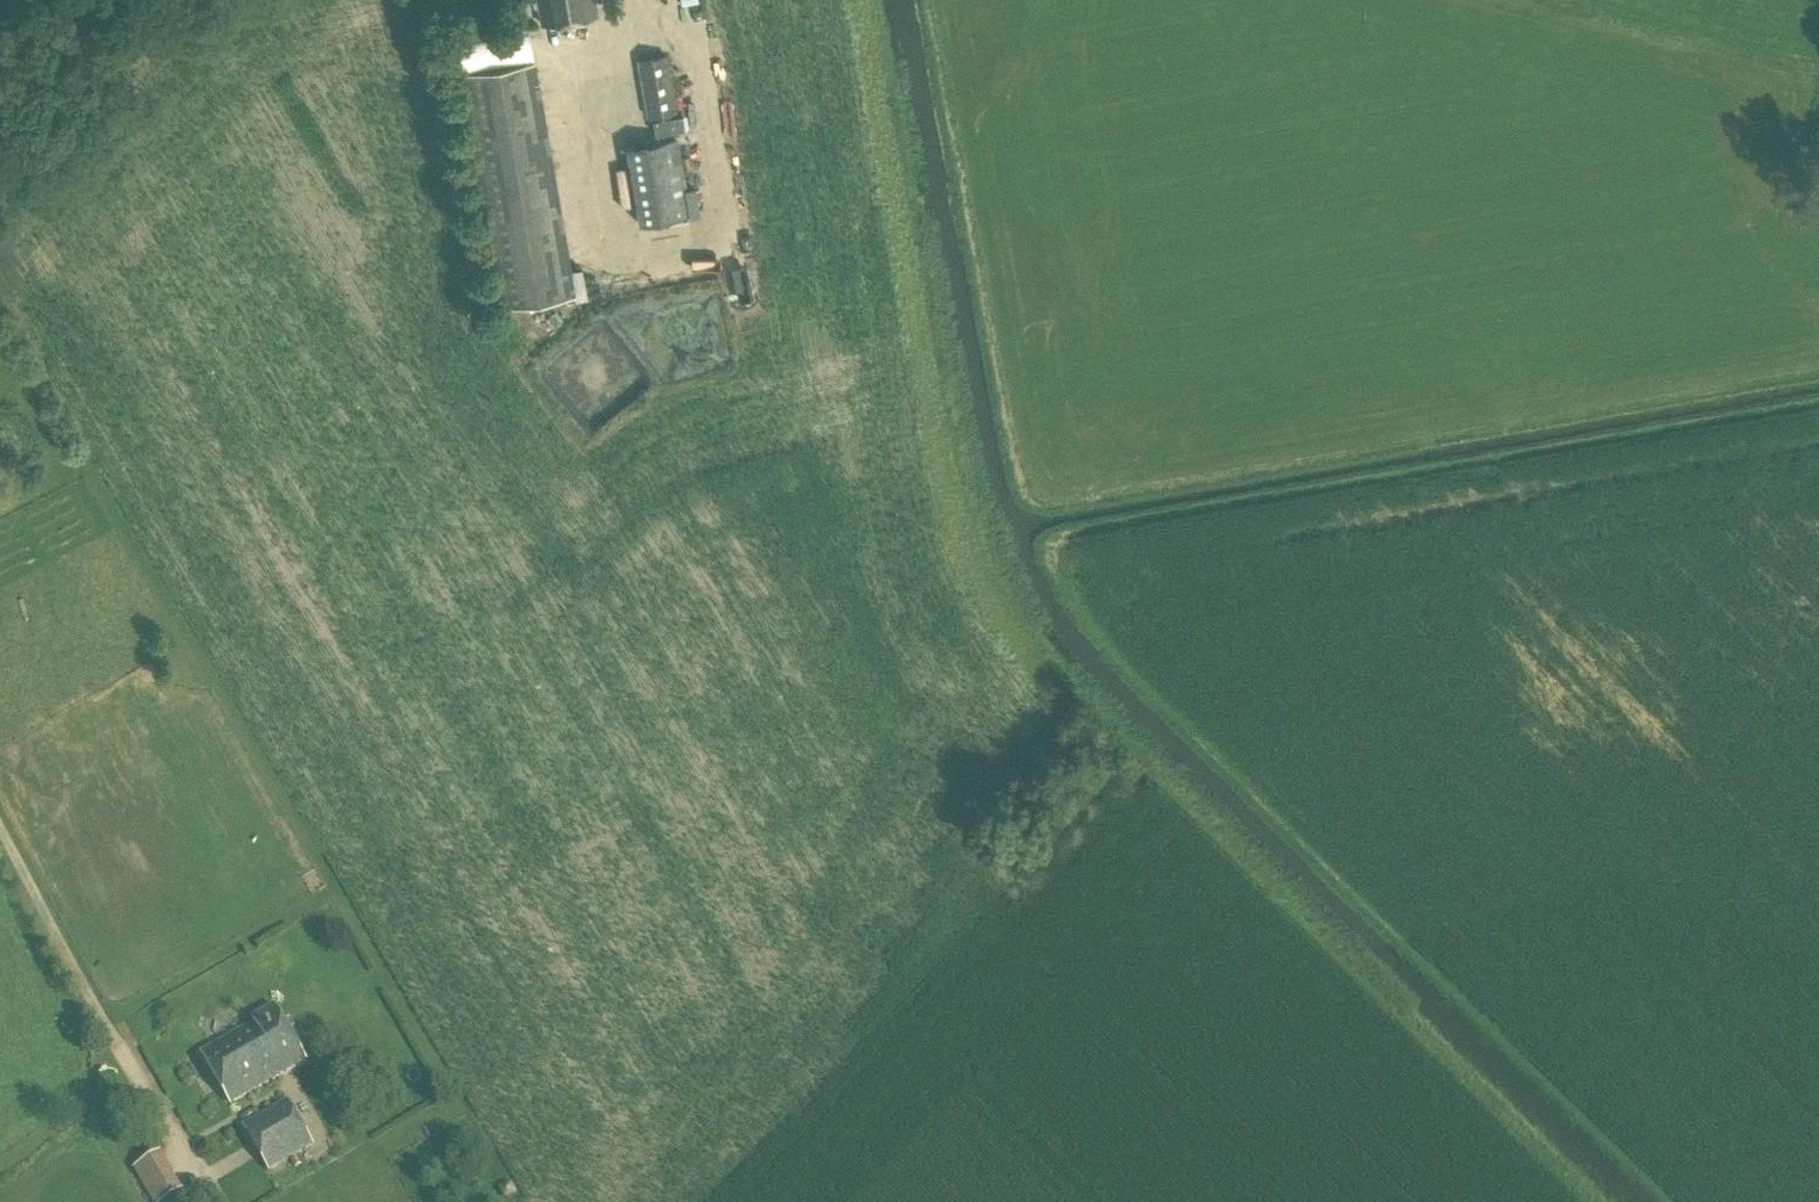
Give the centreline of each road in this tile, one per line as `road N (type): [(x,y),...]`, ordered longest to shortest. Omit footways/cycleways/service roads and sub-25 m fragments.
road 1 (track): [(0,1165),(130,1072)]

